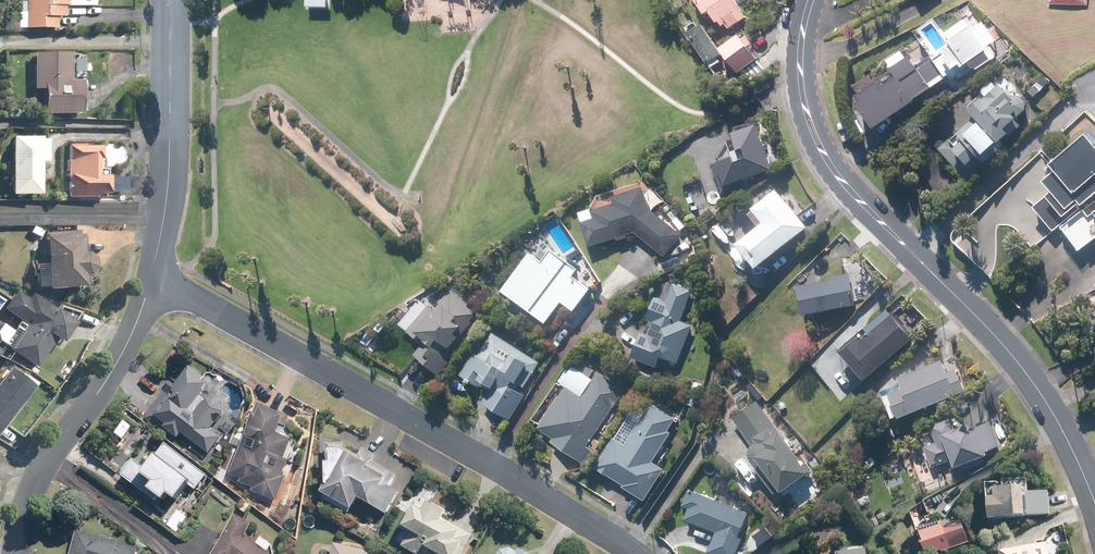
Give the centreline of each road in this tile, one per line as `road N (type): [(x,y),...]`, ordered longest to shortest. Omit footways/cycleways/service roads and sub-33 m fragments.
road 1 (residential): [(1094,497),(1010,353),(865,205),(815,137),(802,51),(812,0)]
road 2 (residential): [(633,553),(153,277)]
road 3 (residential): [(17,553),(36,477),(113,365),(153,277)]
road 4 (residential): [(153,277),(173,126),(172,0)]

